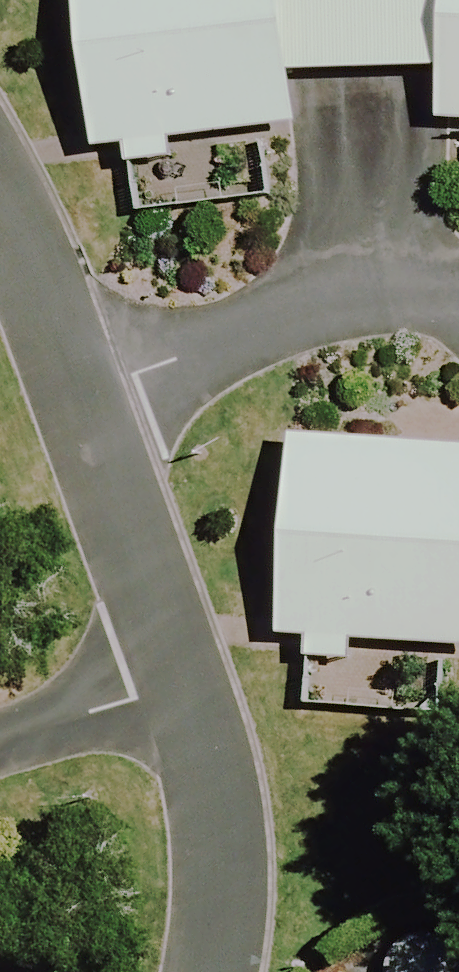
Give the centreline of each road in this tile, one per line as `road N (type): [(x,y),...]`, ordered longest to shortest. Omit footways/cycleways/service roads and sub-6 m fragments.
road 1 (residential): [(81,382),(458,284)]
road 2 (residential): [(81,382),(180,680)]
road 3 (residential): [(180,680),(200,900),(191,971)]
road 4 (residential): [(180,680),(0,743)]
road 5 (residential): [(0,210),(81,382)]

